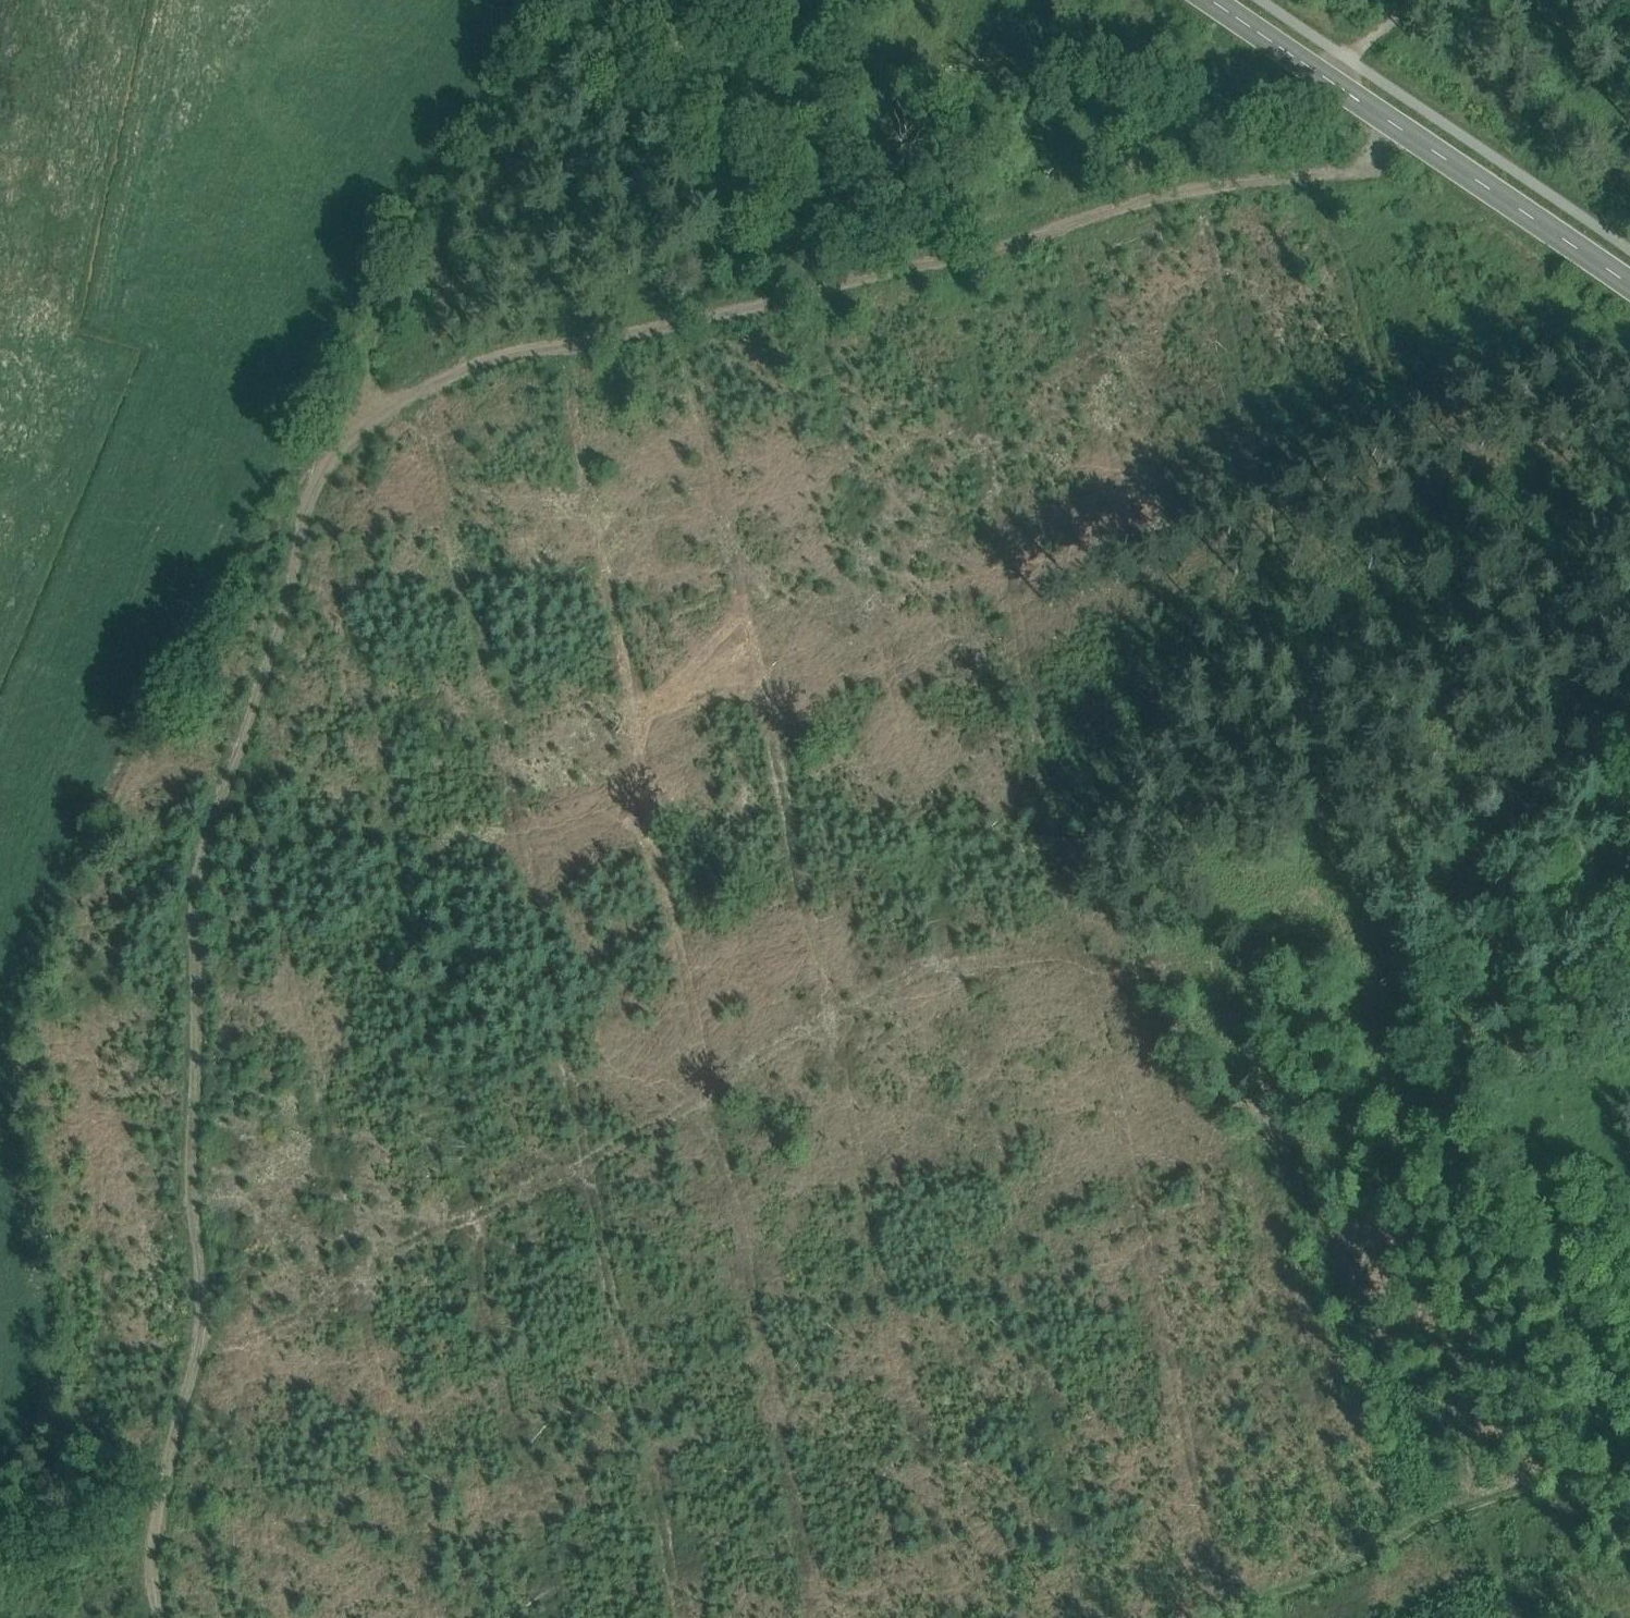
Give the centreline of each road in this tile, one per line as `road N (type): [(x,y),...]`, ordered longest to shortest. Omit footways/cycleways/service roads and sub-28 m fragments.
road 1 (tertiary): [(1629,281),(1211,0)]
road 2 (track): [(351,434),(343,418),(533,51),(578,0)]

